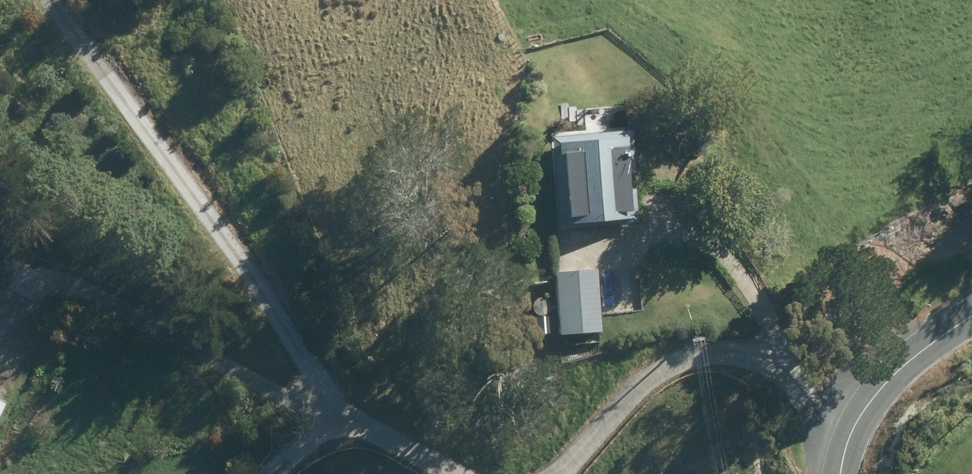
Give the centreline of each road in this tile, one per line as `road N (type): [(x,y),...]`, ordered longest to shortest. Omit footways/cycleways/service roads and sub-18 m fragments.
road 1 (track): [(454,473),(55,275),(27,290),(0,346)]
road 2 (track): [(331,417),(115,81),(50,0)]
road 3 (track): [(847,397),(748,369),(666,381),(559,473)]
road 4 (unclassified): [(818,473),(817,446),(878,345),(971,284)]

